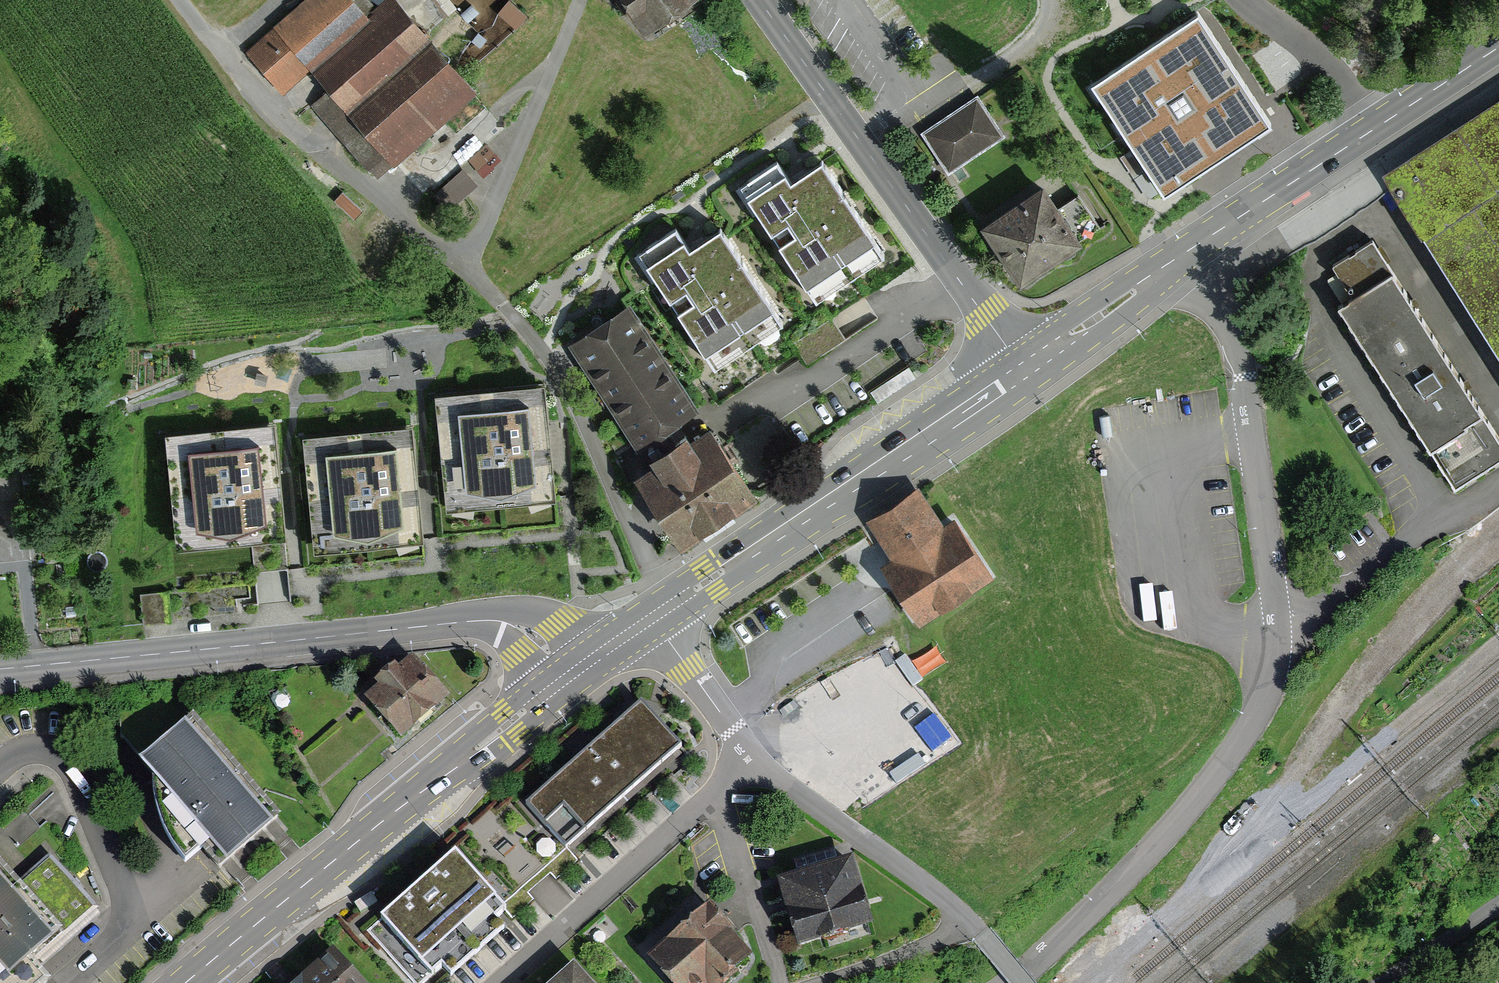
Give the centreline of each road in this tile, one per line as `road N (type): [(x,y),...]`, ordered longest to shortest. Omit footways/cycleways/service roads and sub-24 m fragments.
road 1 (residential): [(1200,242),(1243,373),(1279,626),(1269,695),(1224,769),(1119,885),(1011,982)]
road 2 (unclassified): [(668,606),(641,564),(555,369),(466,266),(582,0)]
road 3 (tertiary): [(0,669),(479,621),(517,627),(571,675)]
road 4 (primary): [(571,675),(190,982)]
road 5 (tertiary): [(761,0),(1023,370)]
road 6 (primary): [(1023,370),(668,606)]
road 7 (track): [(466,266),(287,125),(178,0)]
road 8 (residential): [(745,752),(754,766),(936,890),(1022,982)]
road 9 (primary): [(1498,46),(1200,242)]
road 10 (residential): [(69,982),(118,939),(127,894),(62,754),(22,751),(3,762)]
road 11 (residential): [(495,982),(719,789)]
road 12 (primary): [(1200,242),(1023,370)]
road 13 (residential): [(719,789),(779,971)]
road 14 (residential): [(647,620),(745,752)]
road 15 (residential): [(1383,982),(1498,905)]

